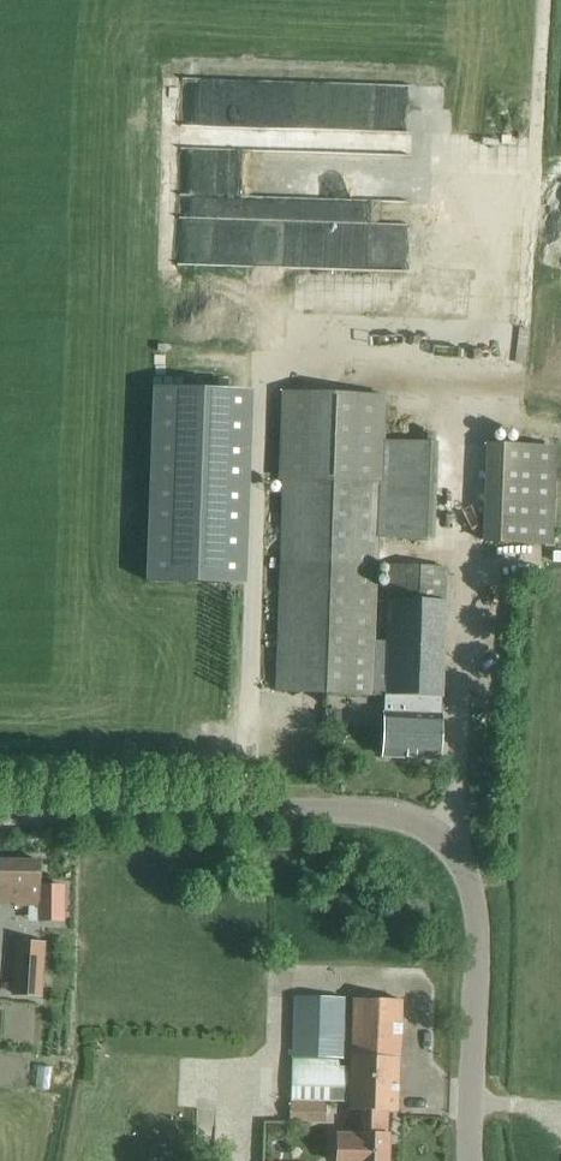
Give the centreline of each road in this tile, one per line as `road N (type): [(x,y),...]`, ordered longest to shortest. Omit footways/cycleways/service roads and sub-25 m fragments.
road 1 (unclassified): [(479,1160),(476,924),(439,844),(380,812),(0,821)]

